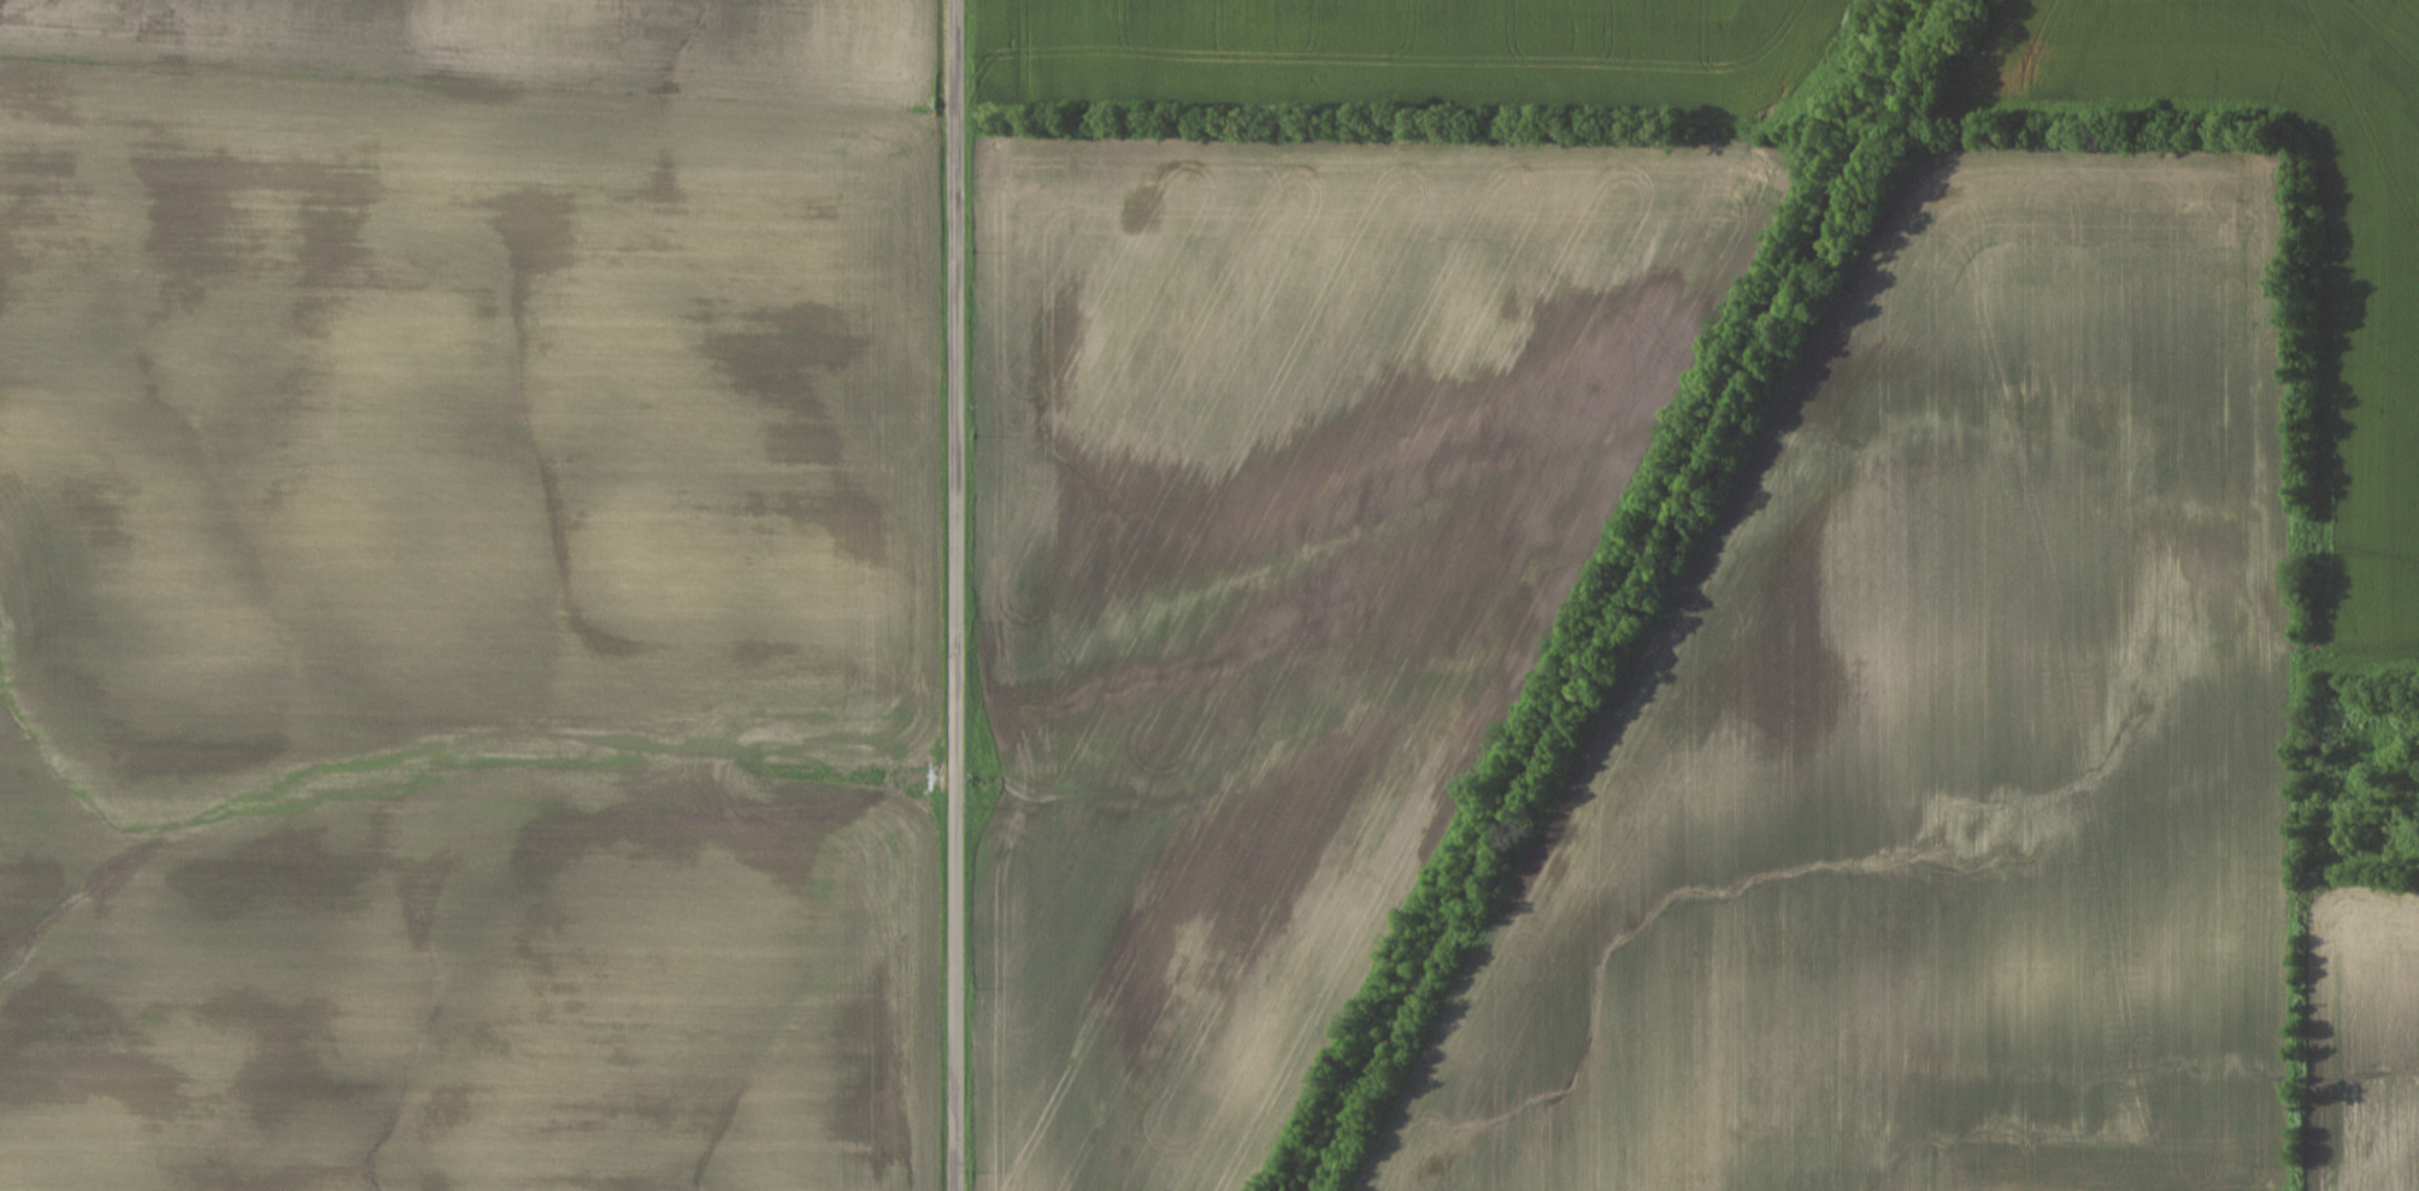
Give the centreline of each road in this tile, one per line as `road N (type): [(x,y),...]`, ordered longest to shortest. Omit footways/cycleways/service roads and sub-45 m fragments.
road 1 (residential): [(958,1190),(957,0)]

